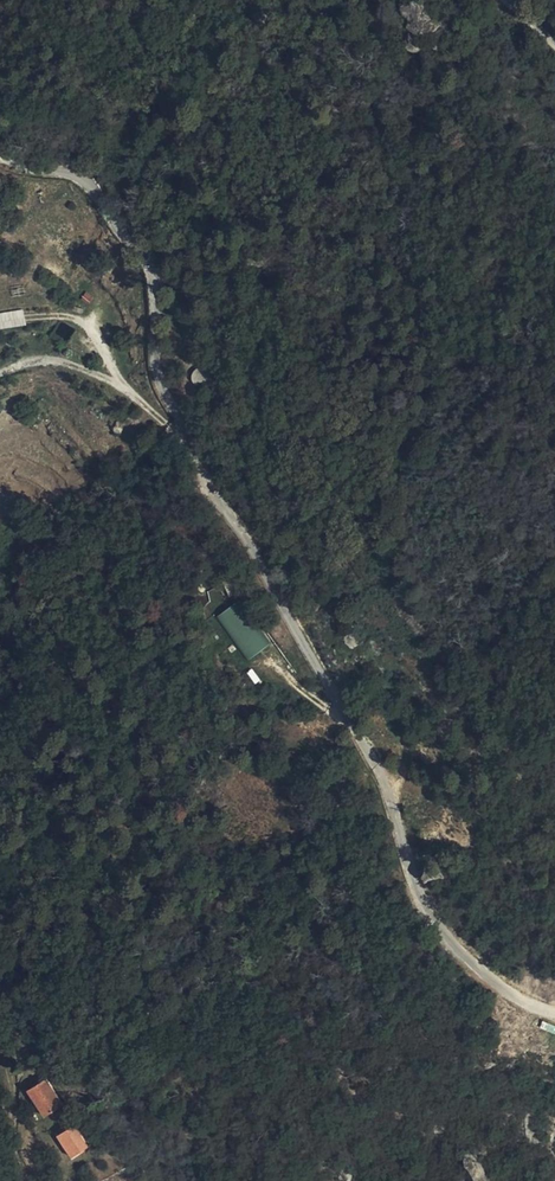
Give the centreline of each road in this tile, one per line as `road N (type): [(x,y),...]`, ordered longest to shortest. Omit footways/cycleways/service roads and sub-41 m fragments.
road 1 (unclassified): [(554,1010),(529,1004),(470,966),(427,911),(382,771),(160,380),(156,287),(146,258),(88,183),(0,157)]

